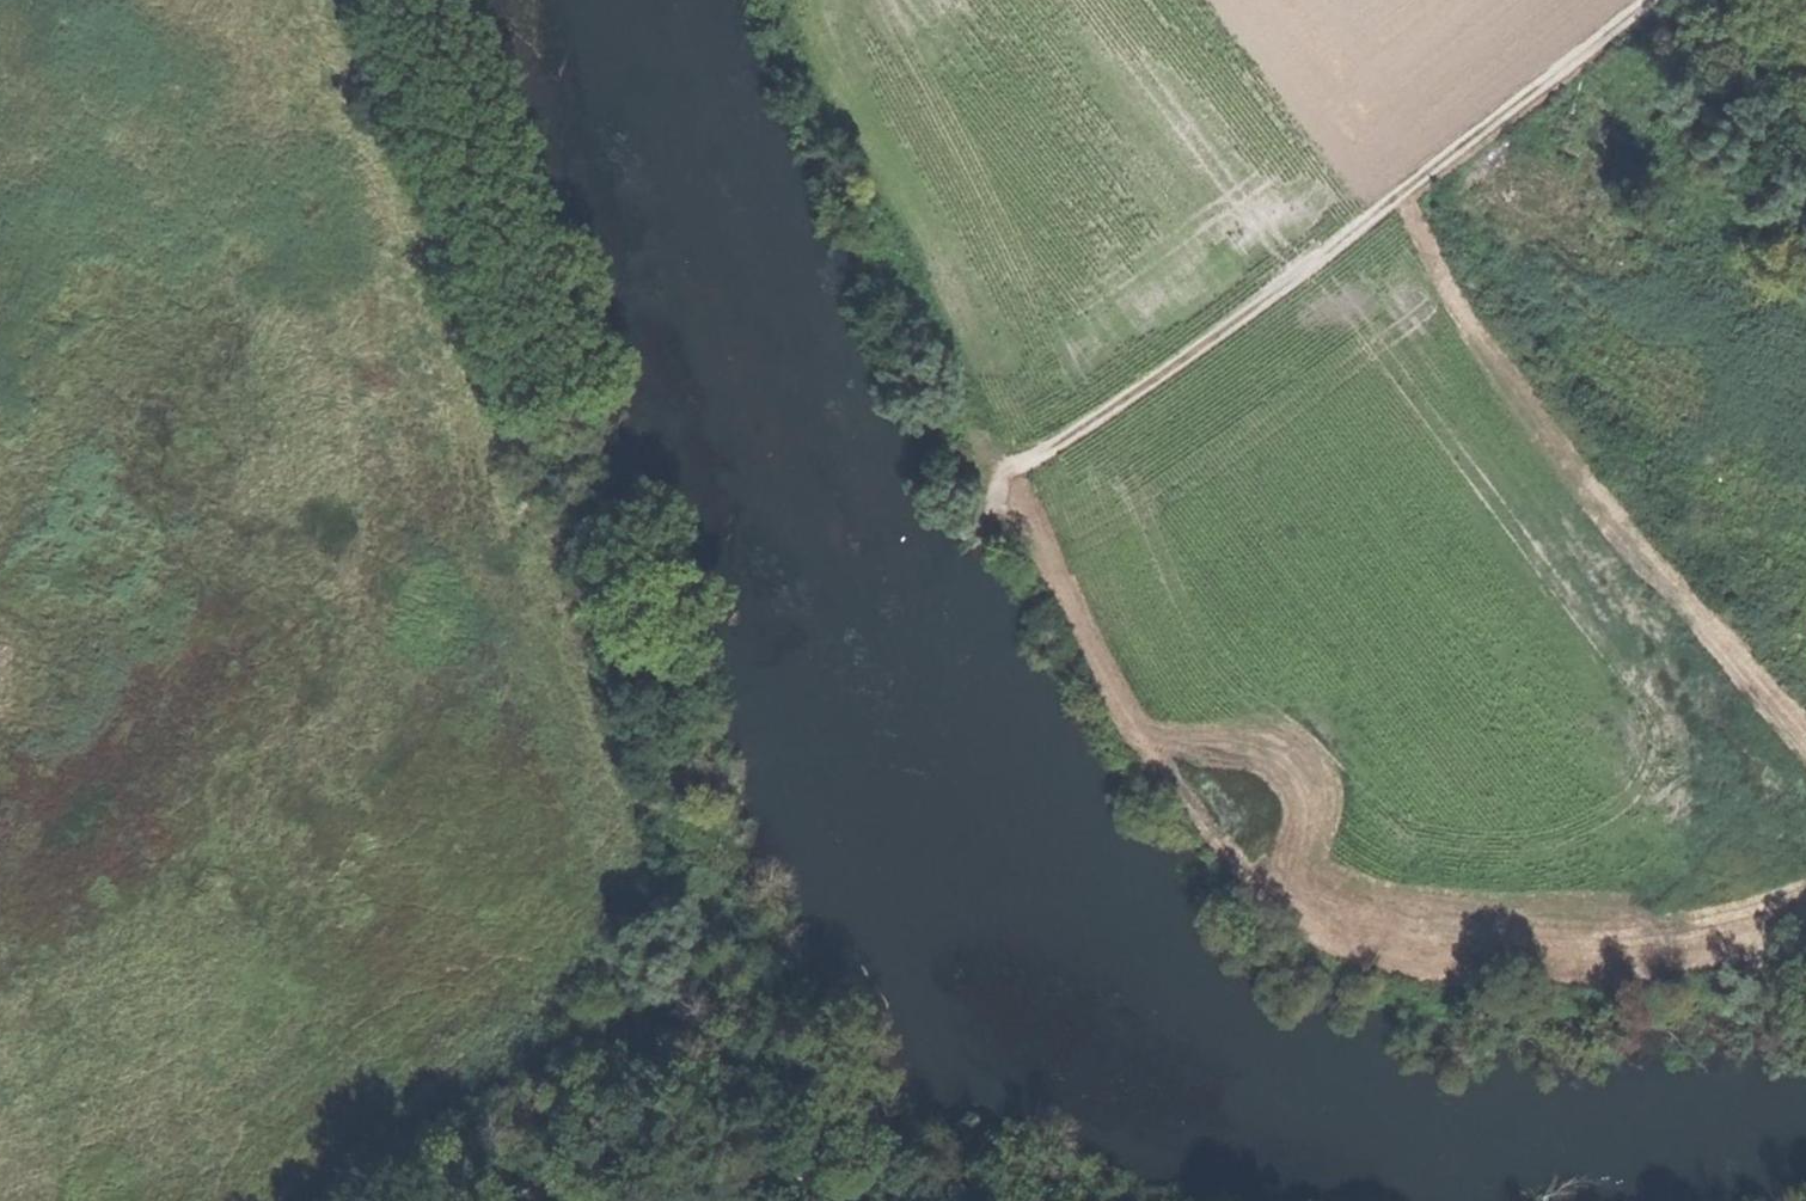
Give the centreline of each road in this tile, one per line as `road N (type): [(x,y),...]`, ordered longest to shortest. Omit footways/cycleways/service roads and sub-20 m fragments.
road 1 (track): [(1648,0),(999,487)]

